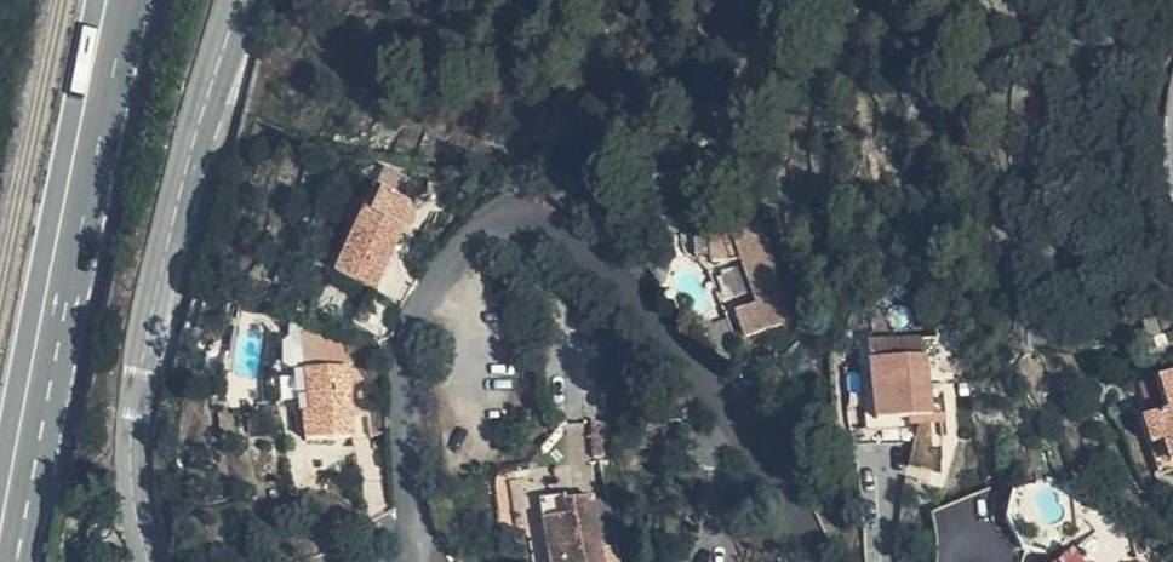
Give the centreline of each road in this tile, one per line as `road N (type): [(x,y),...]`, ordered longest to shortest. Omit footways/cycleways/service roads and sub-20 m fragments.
road 1 (residential): [(413,555),(403,401),(413,332),(443,272),(494,221),(550,218),(598,251),(778,472),(821,561)]
road 2 (tertiary): [(245,0),(196,145),(142,384),(136,465),(153,561)]
road 3 (primary): [(117,0),(1,561)]

